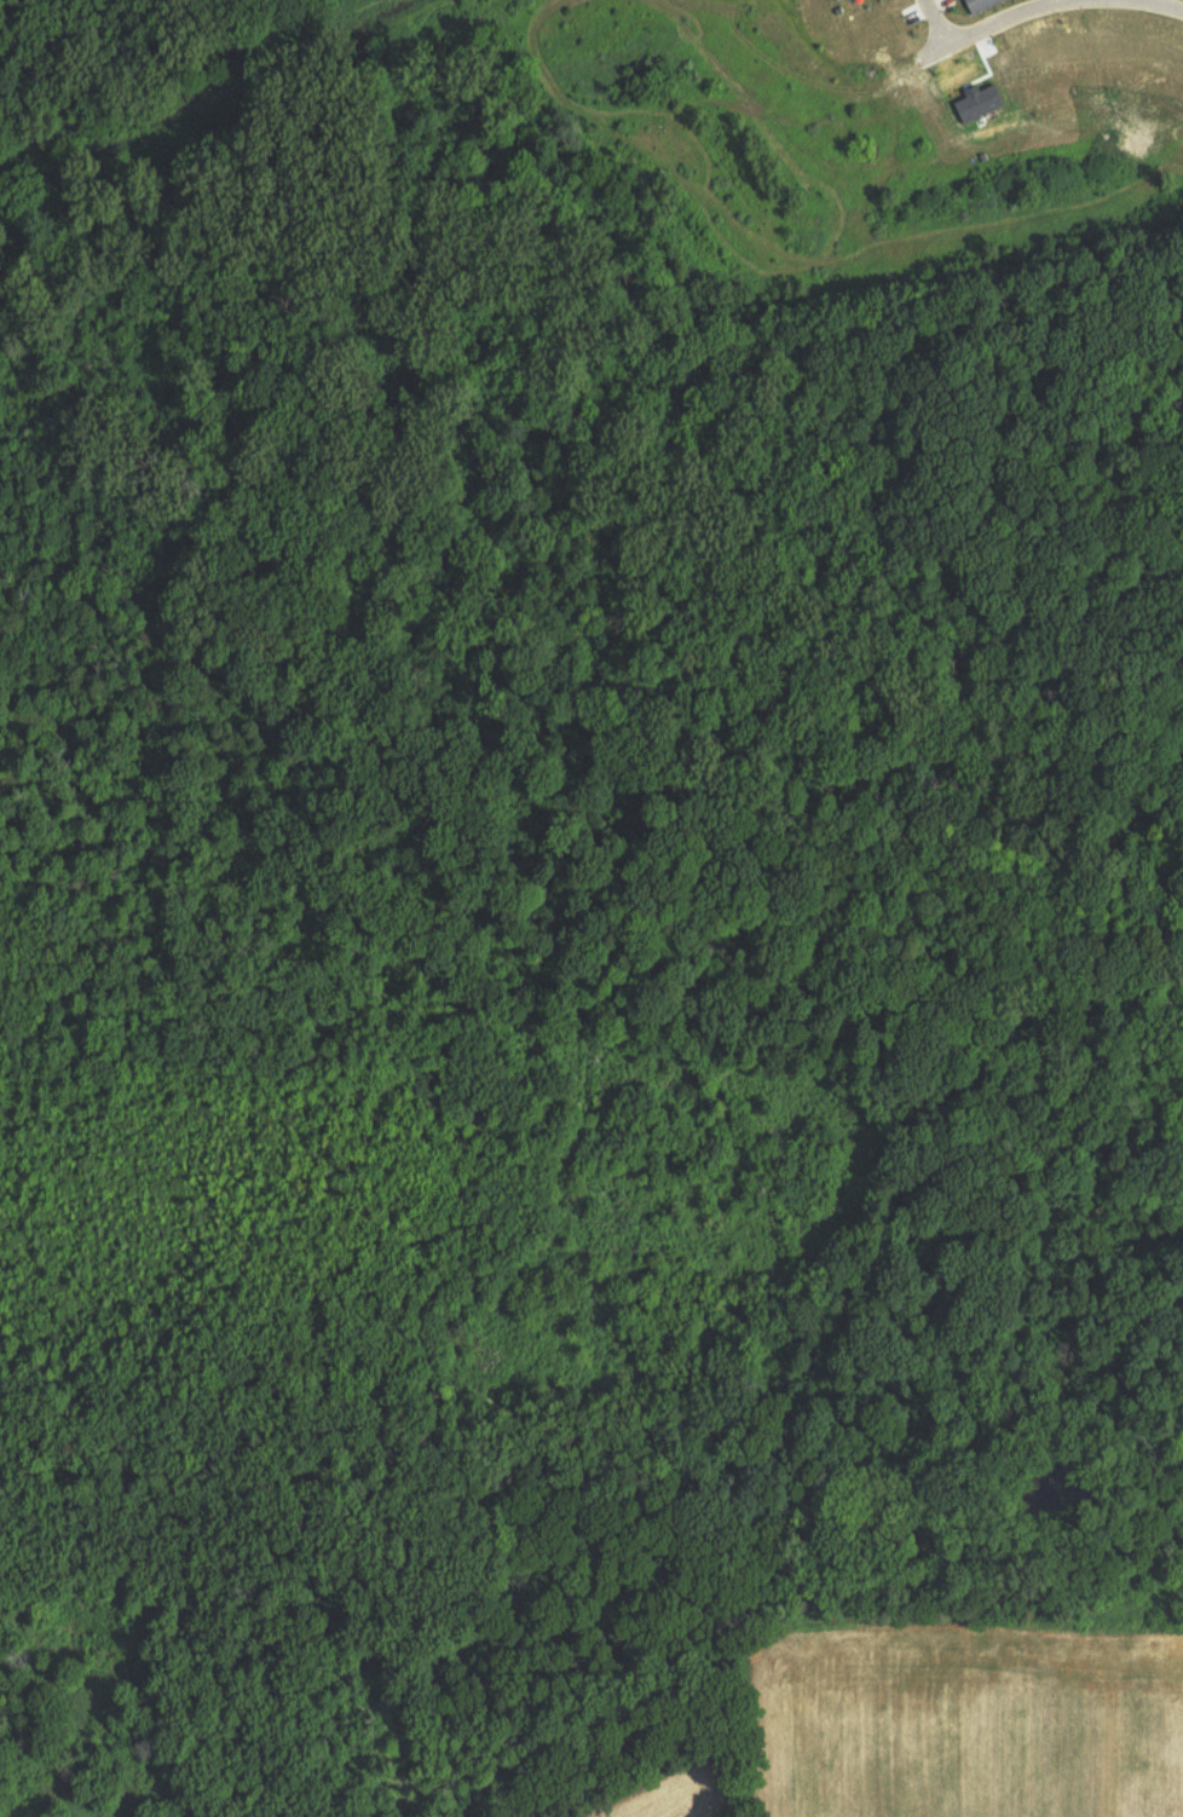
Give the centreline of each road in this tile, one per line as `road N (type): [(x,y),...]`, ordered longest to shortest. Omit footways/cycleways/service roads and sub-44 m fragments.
road 1 (residential): [(1087,0),(1016,15),(917,65)]

